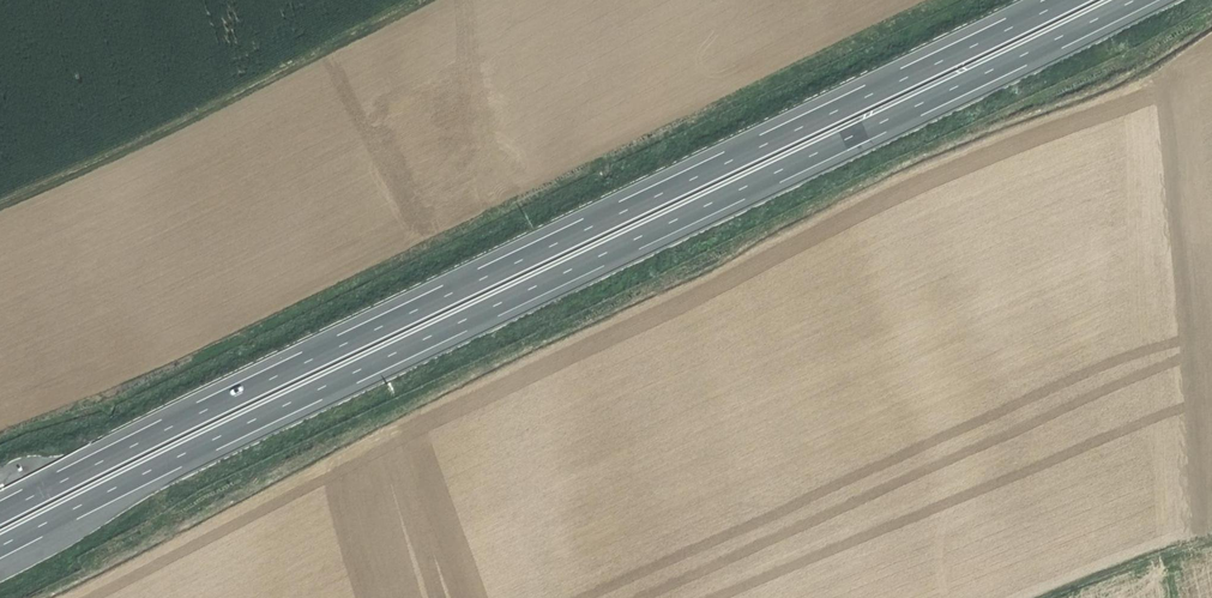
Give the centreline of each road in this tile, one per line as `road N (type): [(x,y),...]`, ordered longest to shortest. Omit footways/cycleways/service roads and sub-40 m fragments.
road 1 (motorway): [(0,547),(1131,0)]
road 2 (motorway): [(1066,0),(0,513)]
road 3 (track): [(0,206),(206,113),(423,0)]
road 4 (track): [(1211,529),(1042,597)]

